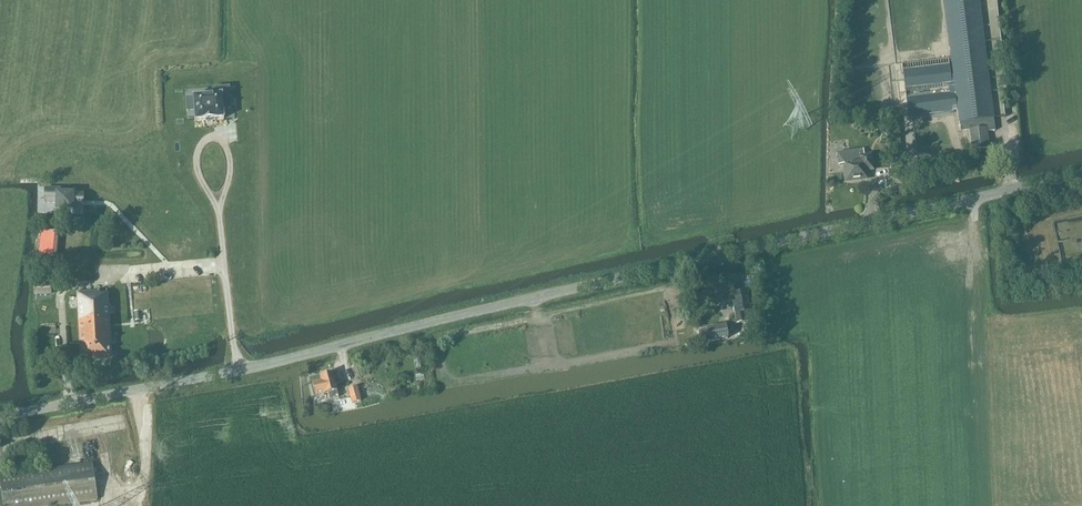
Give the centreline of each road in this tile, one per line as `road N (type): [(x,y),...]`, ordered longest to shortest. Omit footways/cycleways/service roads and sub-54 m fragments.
road 1 (tertiary): [(0,420),(1081,176)]
road 2 (track): [(134,505),(147,467),(139,389)]

